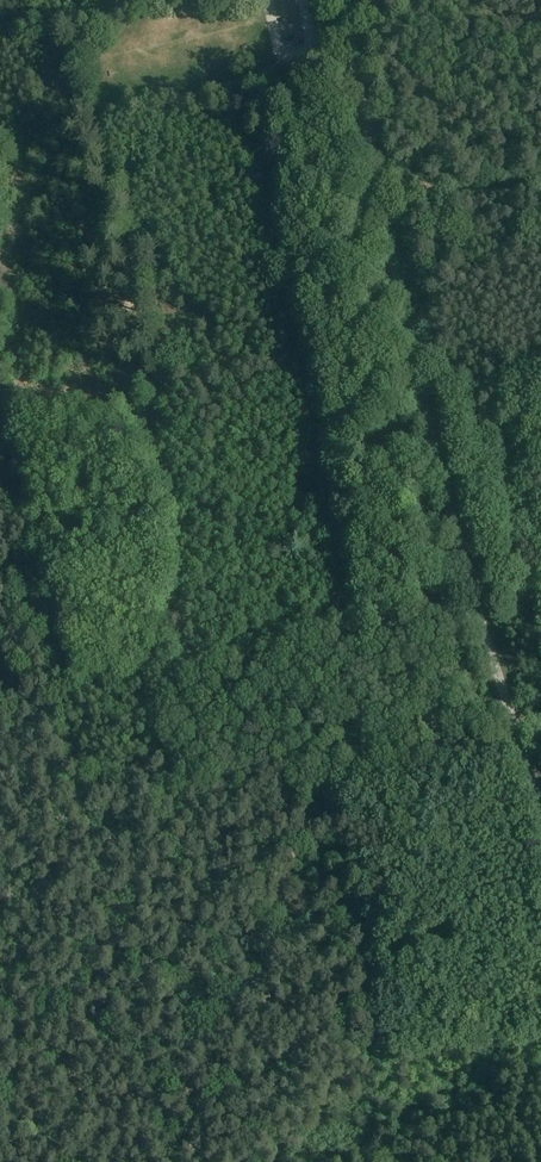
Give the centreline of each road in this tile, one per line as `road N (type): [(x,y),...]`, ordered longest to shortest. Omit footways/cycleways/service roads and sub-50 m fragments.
road 1 (unclassified): [(341,0),(419,390),(469,587),(540,797)]
road 2 (track): [(183,663),(469,587),(540,596)]
road 3 (track): [(0,414),(66,695)]
road 4 (track): [(540,188),(379,191)]
road 5 (track): [(66,695),(183,663)]

